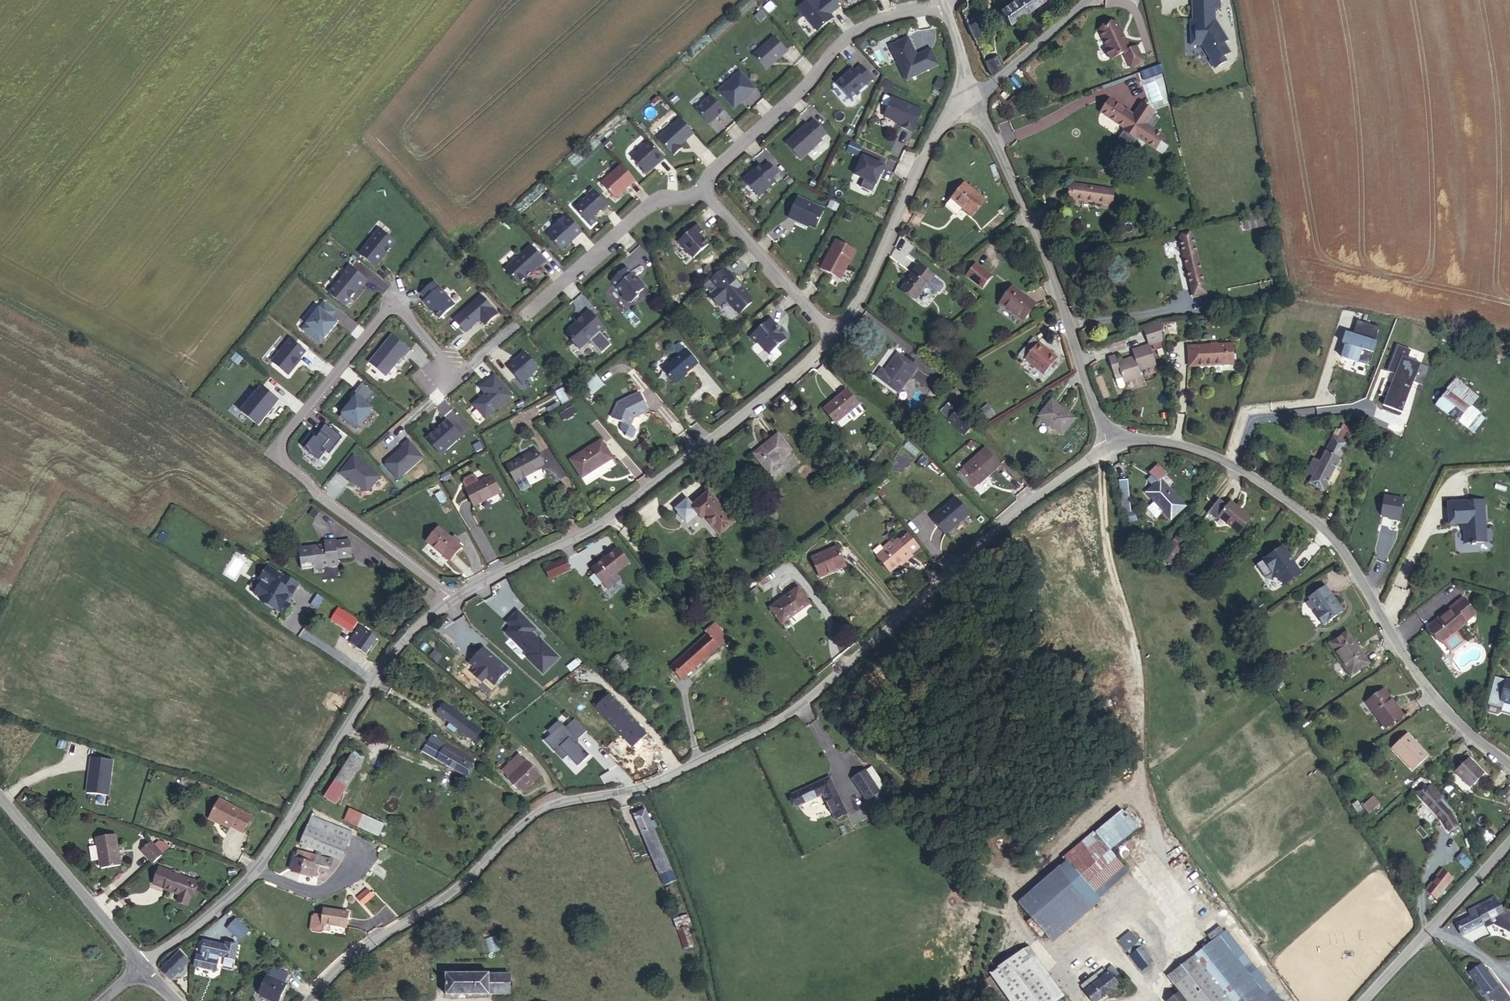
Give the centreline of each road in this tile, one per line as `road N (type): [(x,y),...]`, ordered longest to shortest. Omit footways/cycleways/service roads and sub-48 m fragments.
road 1 (residential): [(1112,447),(1038,492),(783,718),(642,787),(536,807),(462,880),(340,964),(308,1000)]
road 2 (residential): [(1509,766),(1433,695),(1312,515),(1216,456),(1168,441),(1112,447)]
road 3 (residential): [(453,599),(286,465),(281,453),(289,429),(398,304),(456,375)]
road 4 (residential): [(142,963),(255,875),(379,676),(410,635),(453,599)]
road 5 (residential): [(453,599),(577,538),(635,500),(788,381),(833,334)]
road 6 (residential): [(1112,447),(1014,178),(971,100)]
road 7 (track): [(286,465),(134,366),(0,293)]
road 8 (residential): [(947,4),(834,47),(809,83),(699,185)]
road 9 (residential): [(699,185),(650,204),(456,375)]
road 10 (residential): [(833,334),(859,304),(933,140),(949,113),(971,100)]
road 11 (residential): [(1362,1000),(1509,840)]
road 12 (tertiary): [(142,963),(0,801)]
road 13 (residential): [(833,334),(699,185)]
road 14 (unclassified): [(971,100),(1085,0)]

